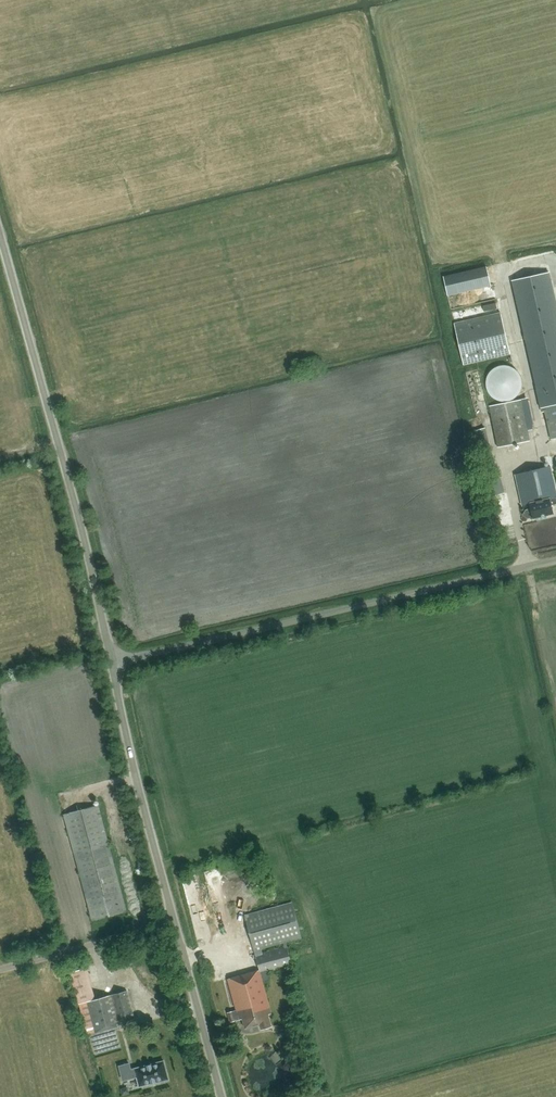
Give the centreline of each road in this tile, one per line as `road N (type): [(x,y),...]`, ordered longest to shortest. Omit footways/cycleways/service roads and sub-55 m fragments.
road 1 (unclassified): [(111,662),(555,559)]
road 2 (unclassified): [(221,1096),(111,662)]
road 3 (unclassified): [(111,662),(0,236)]

